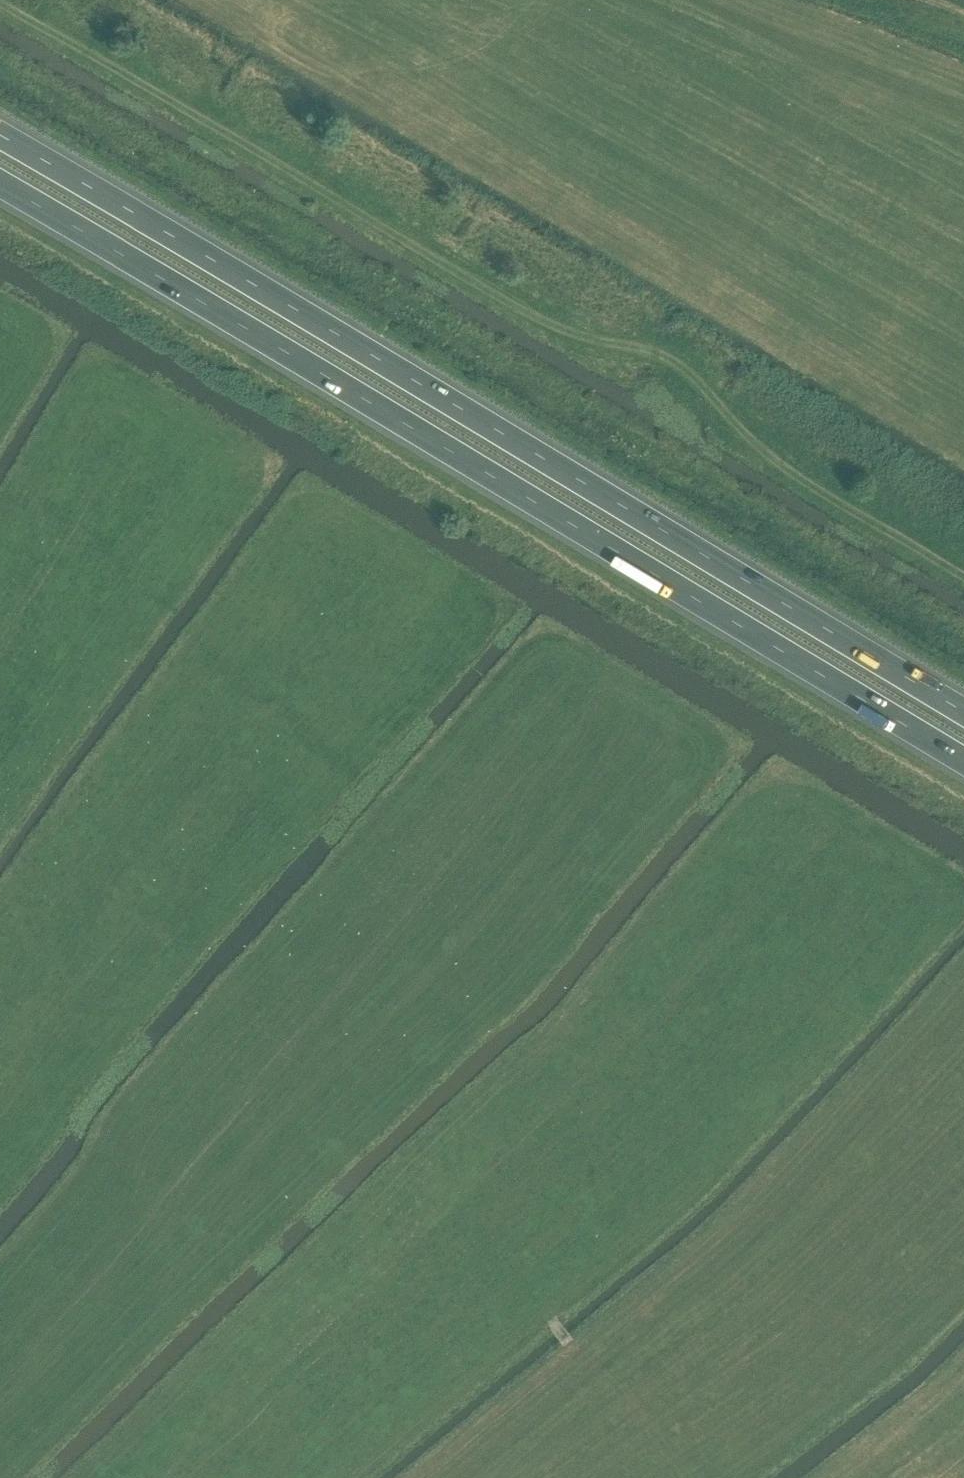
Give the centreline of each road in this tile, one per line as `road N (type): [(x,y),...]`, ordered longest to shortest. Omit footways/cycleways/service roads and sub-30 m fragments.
road 1 (track): [(0,13),(482,293),(661,354),(768,461),(963,582)]
road 2 (trunk): [(0,184),(963,760)]
road 3 (trunk): [(963,711),(0,137)]

